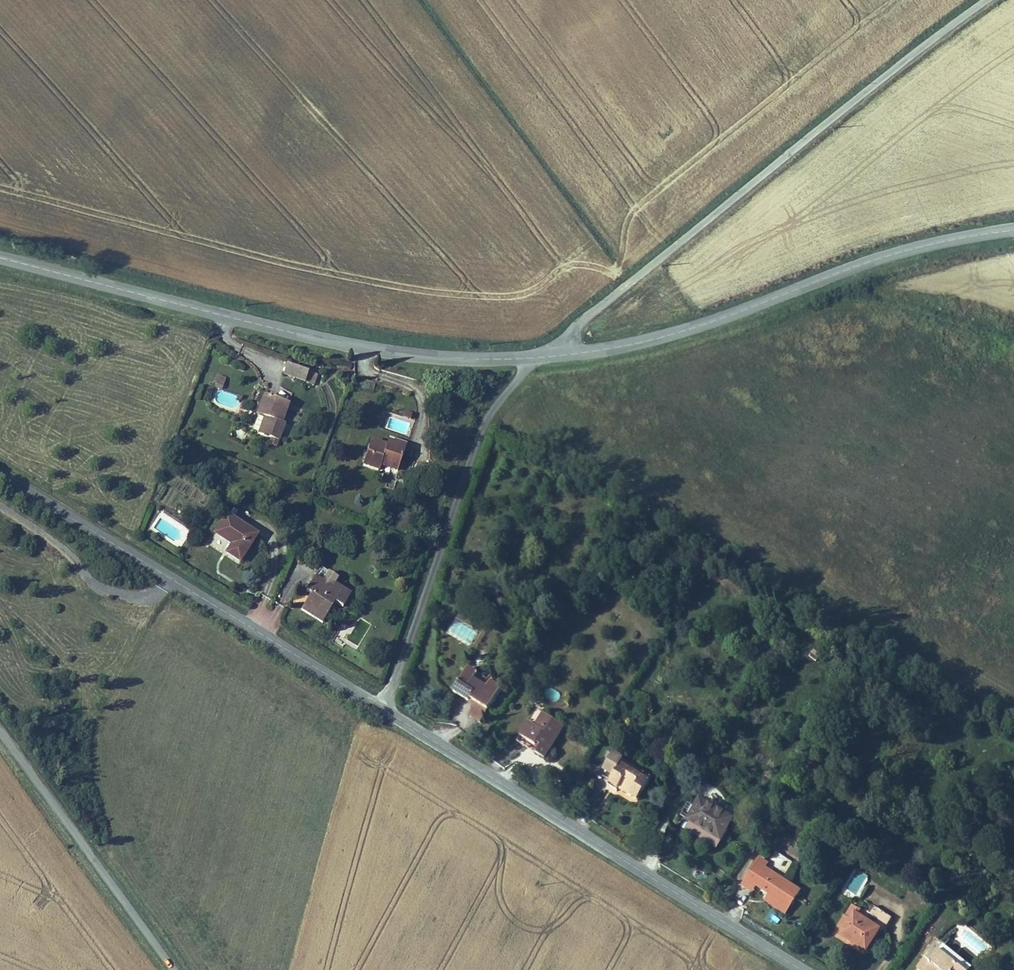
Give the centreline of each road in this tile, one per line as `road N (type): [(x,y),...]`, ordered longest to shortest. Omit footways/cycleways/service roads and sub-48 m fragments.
road 1 (unclassified): [(988,0),(538,358)]
road 2 (tertiary): [(538,358),(395,353),(0,257)]
road 3 (tertiary): [(1013,230),(885,257),(647,341),(538,358)]
road 4 (tertiary): [(802,969),(386,712)]
road 5 (tertiary): [(386,712),(0,469)]
road 6 (residential): [(386,712),(473,456),(538,358)]
road 7 (tertiary): [(176,969),(0,725)]

